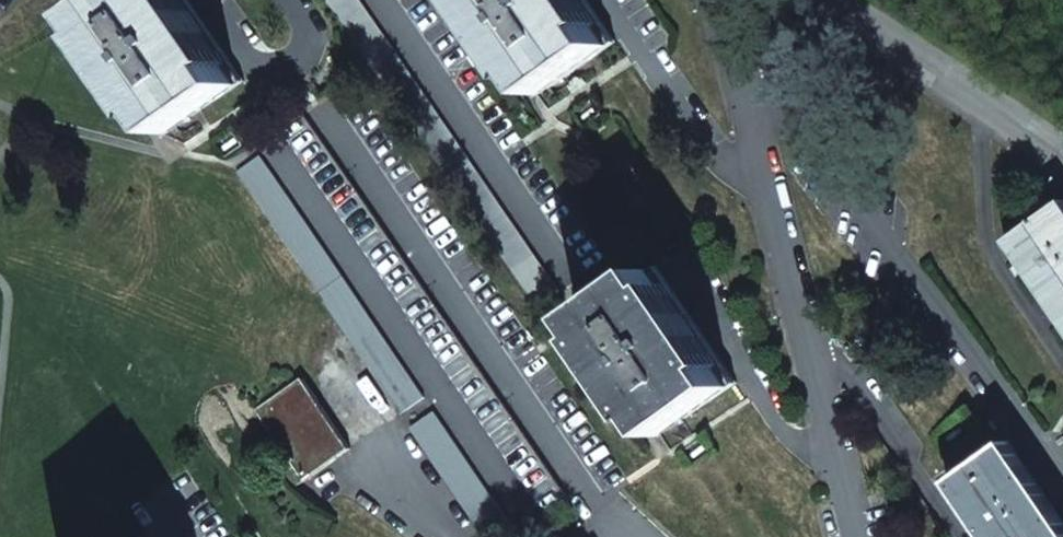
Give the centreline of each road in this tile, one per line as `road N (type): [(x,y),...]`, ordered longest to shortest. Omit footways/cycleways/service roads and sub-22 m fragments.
road 1 (residential): [(723,0),(864,536)]
road 2 (residential): [(1062,153),(835,0)]
road 3 (residential): [(444,536),(313,350)]

